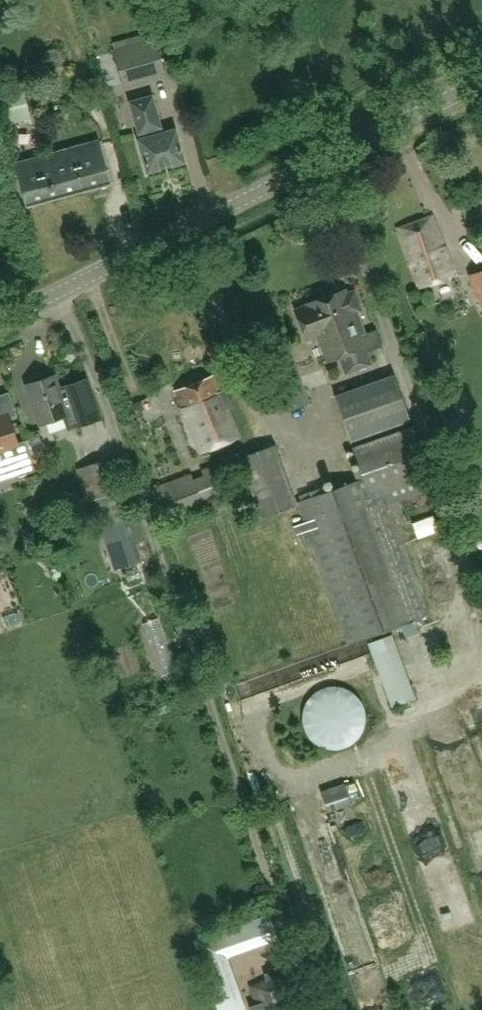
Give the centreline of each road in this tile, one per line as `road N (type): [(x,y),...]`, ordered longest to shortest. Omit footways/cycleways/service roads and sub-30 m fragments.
road 1 (track): [(56,292),(96,376),(278,904)]
road 2 (unclassified): [(0,320),(481,79)]

